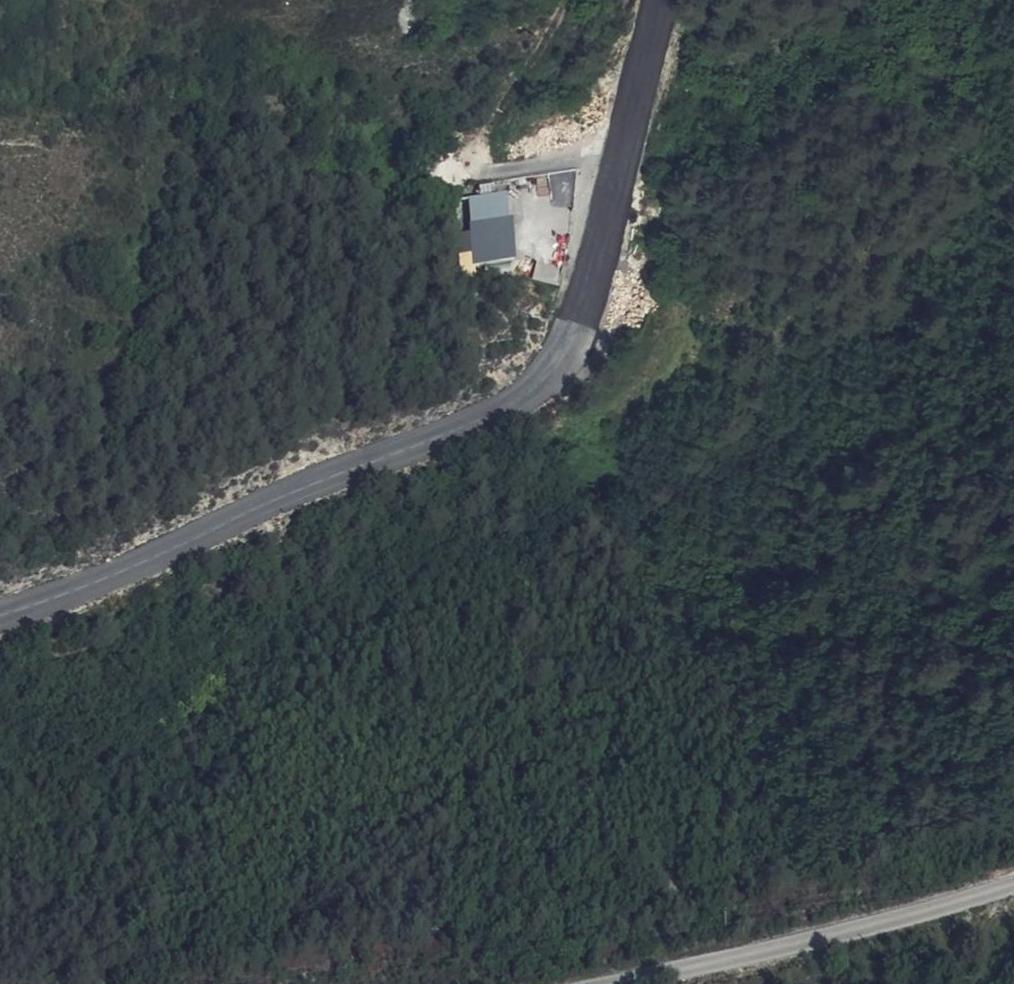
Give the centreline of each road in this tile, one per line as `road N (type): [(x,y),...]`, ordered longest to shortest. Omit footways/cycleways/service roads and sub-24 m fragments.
road 1 (secondary): [(0,612),(484,418),(537,386),(569,348),(660,0)]
road 2 (unclassified): [(581,983),(1013,875)]

